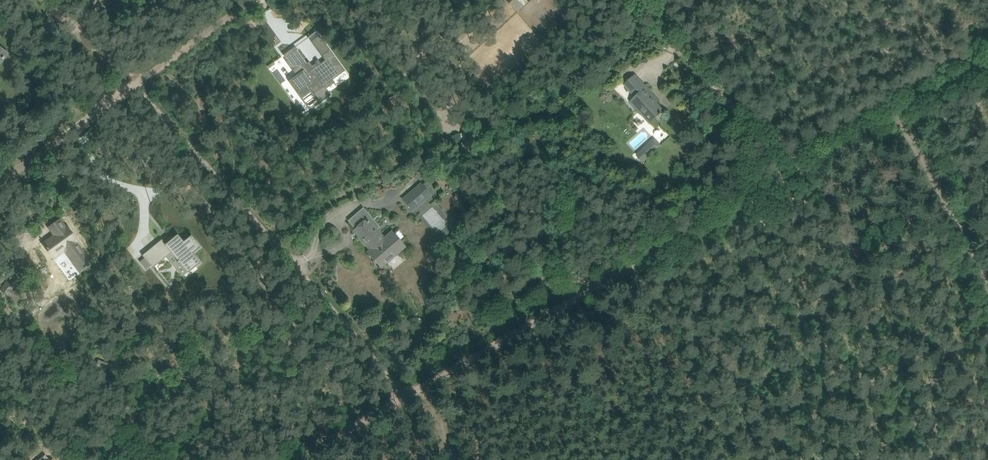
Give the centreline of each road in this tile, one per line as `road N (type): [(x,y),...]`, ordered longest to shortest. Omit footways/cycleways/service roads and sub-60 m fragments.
road 1 (track): [(987,58),(296,459)]
road 2 (residential): [(407,397),(127,85)]
road 3 (residential): [(786,177),(637,0)]
road 4 (track): [(896,112),(987,286)]
road 5 (residential): [(0,179),(127,85)]
road 6 (residential): [(127,85),(239,0)]
road 7 (residential): [(127,85),(41,0)]

